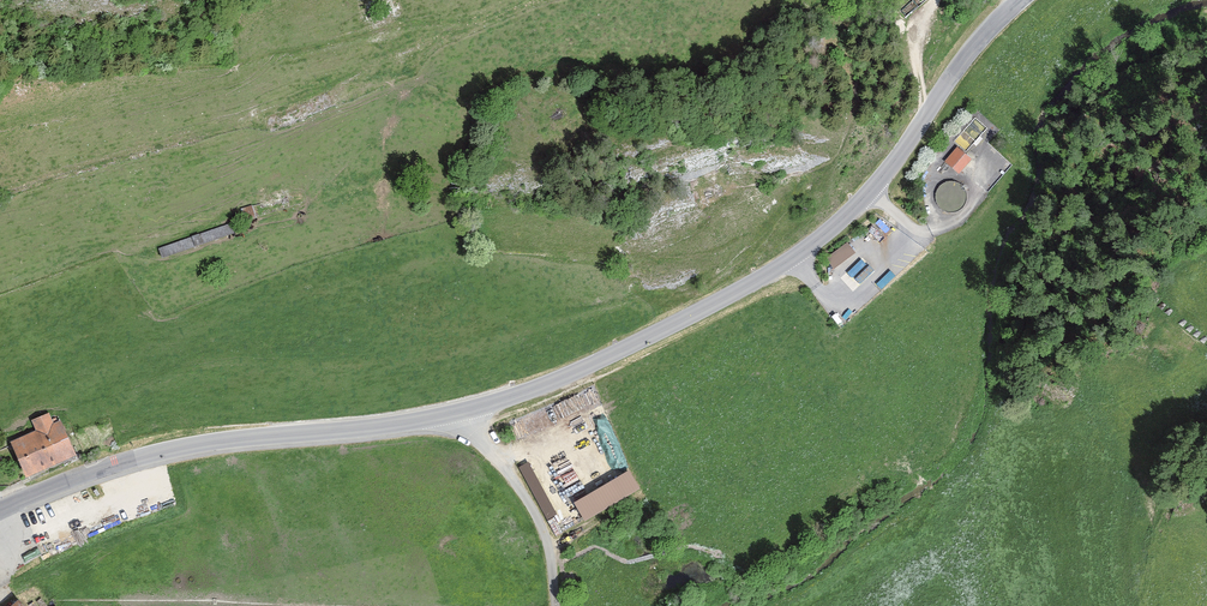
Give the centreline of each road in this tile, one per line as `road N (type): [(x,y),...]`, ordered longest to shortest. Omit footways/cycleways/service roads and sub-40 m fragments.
road 1 (secondary): [(1020,0),(966,59),(892,168),(826,234),(708,307),(596,361),(467,408)]
road 2 (track): [(537,0),(474,20),(399,22),(205,66),(0,74)]
road 3 (secondary): [(467,408),(149,457),(0,513)]
road 4 (unclassified): [(467,408),(474,430),(540,522),(556,605)]

